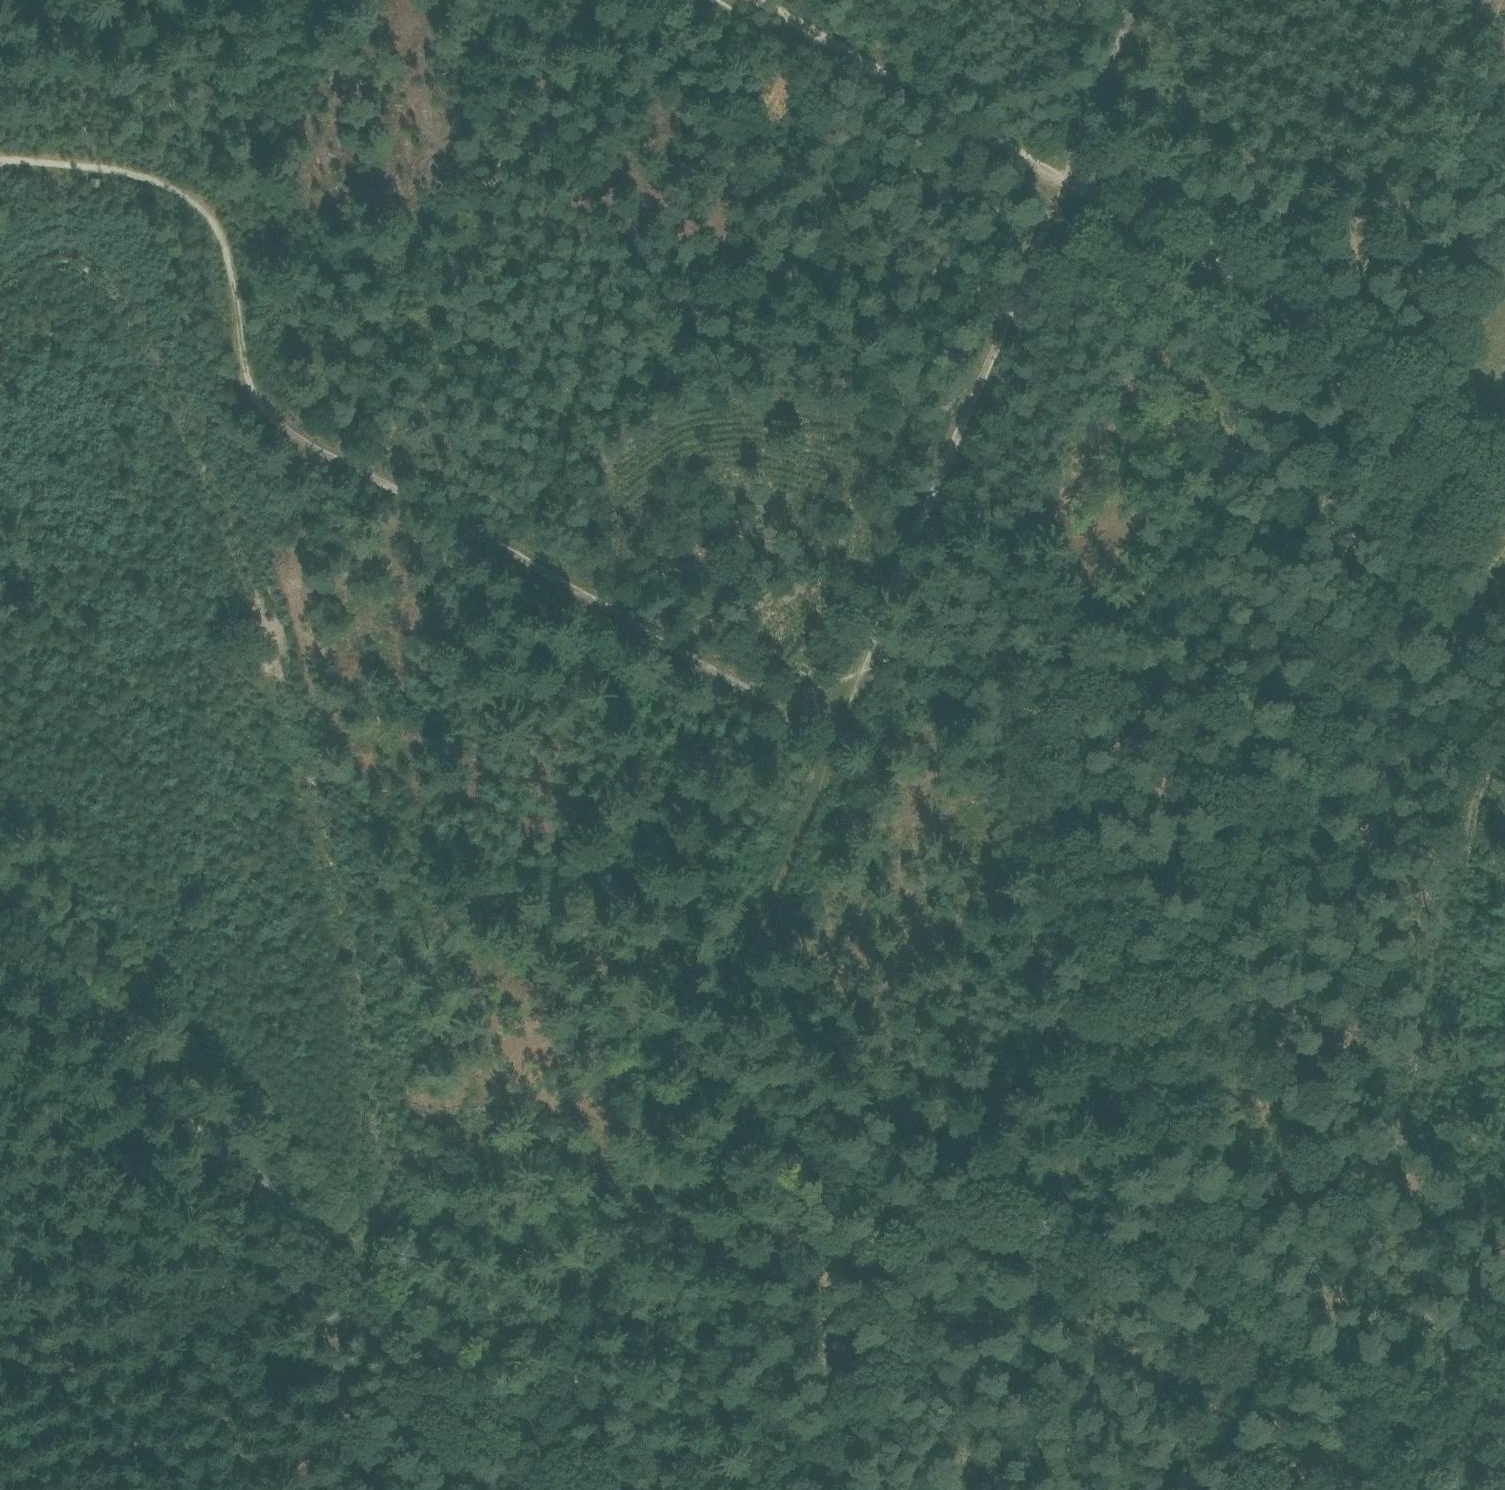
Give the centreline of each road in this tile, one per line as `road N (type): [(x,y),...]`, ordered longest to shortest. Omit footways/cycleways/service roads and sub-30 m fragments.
road 1 (track): [(0,158),(183,178),(237,255),(261,384),(300,432),(831,731),(1133,0)]
road 2 (track): [(1504,434),(753,0)]
road 3 (track): [(565,1489),(0,904)]
road 4 (track): [(831,731),(534,1478)]
road 5 (track): [(244,1489),(472,1393)]

